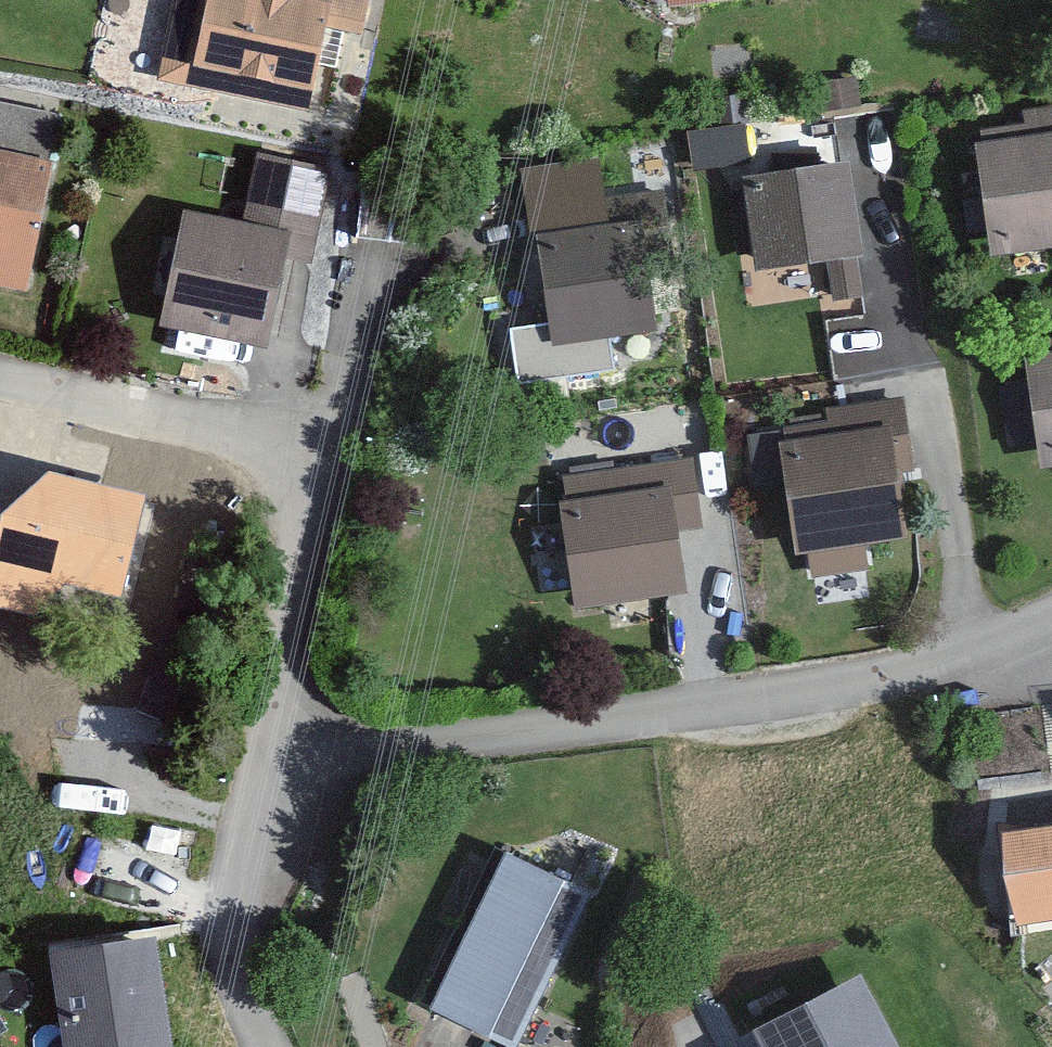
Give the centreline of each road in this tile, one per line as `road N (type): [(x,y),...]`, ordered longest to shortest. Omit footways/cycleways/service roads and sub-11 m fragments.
road 1 (residential): [(258,789),(969,659),(1051,619)]
road 2 (residential): [(258,789),(300,476),(201,432),(0,390)]
road 3 (residential): [(267,1046),(258,789)]

